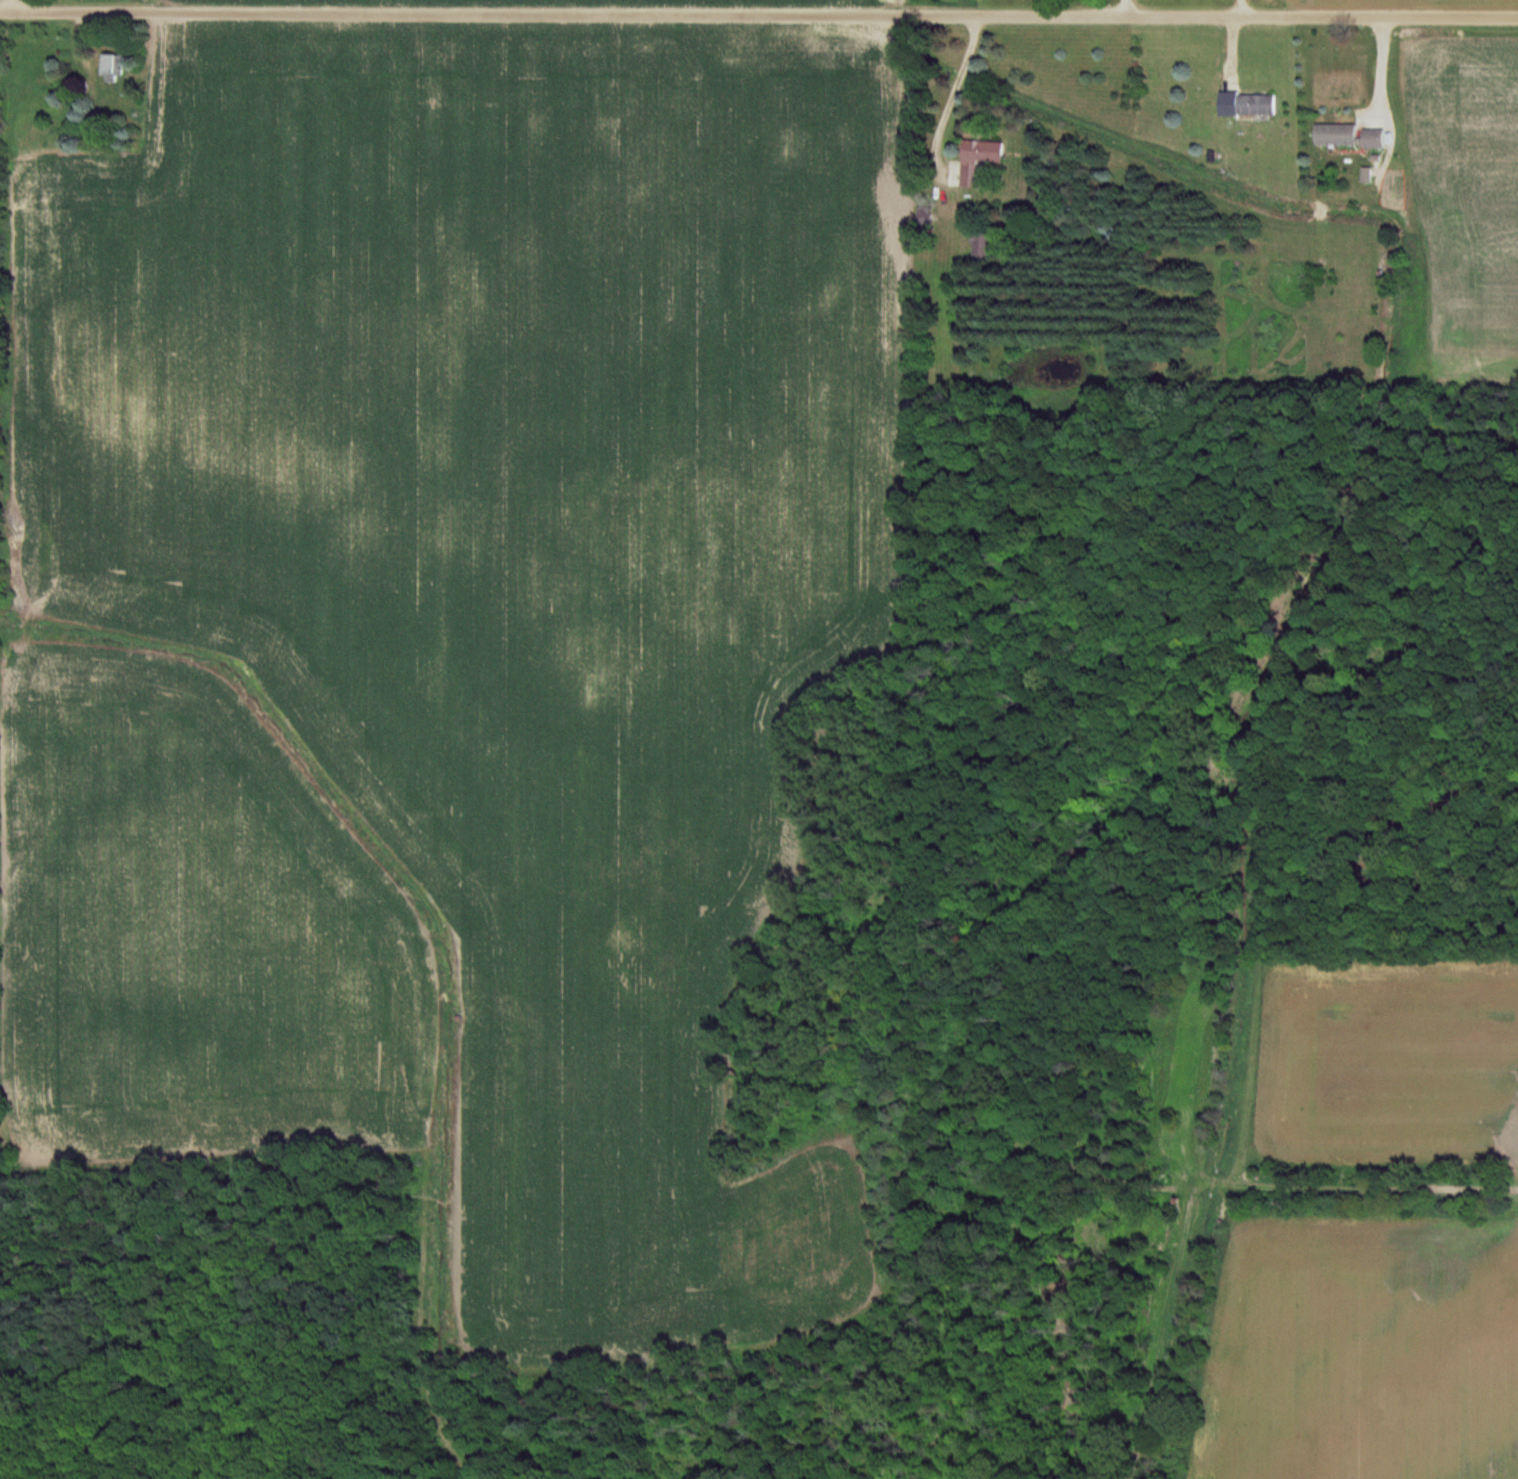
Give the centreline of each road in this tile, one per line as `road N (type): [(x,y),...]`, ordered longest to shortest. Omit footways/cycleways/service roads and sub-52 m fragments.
road 1 (residential): [(1517,17),(0,9)]

